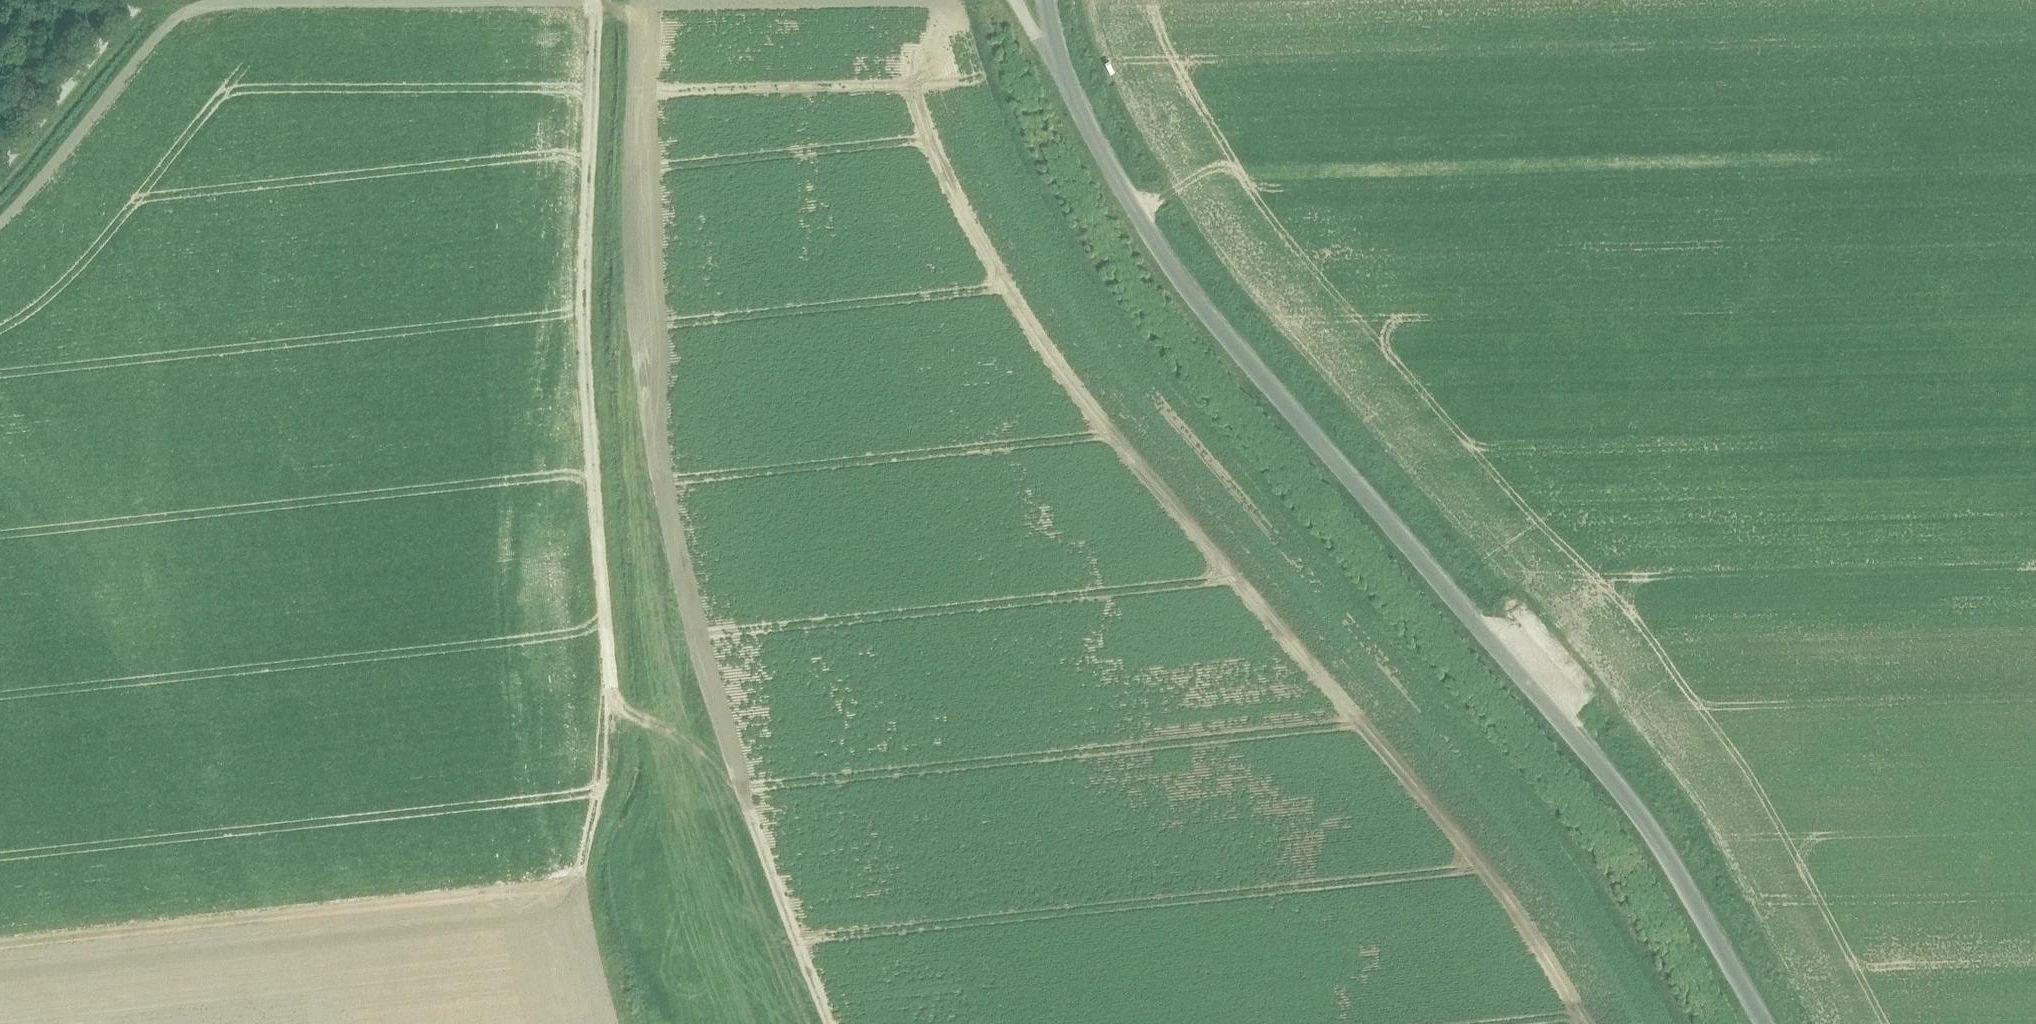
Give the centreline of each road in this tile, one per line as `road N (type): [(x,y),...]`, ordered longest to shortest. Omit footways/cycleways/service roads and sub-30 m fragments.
road 1 (unclassified): [(1761,1023),(1612,778),(1188,291),(1051,55)]
road 2 (unclassified): [(0,162),(143,0)]

